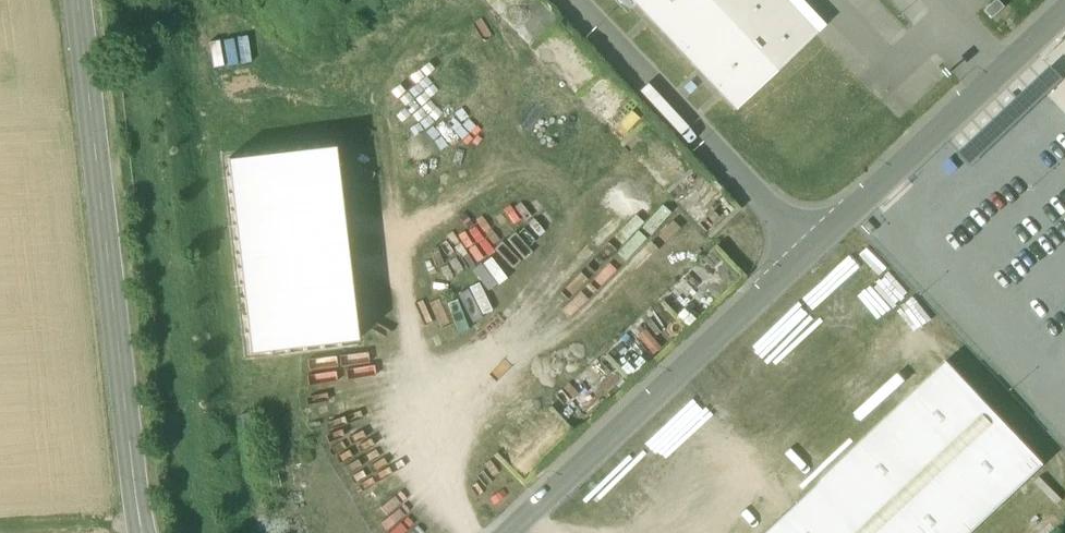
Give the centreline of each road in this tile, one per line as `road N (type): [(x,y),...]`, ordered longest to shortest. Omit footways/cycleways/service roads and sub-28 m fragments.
road 1 (tertiary): [(135,491),(76,0)]
road 2 (unclassified): [(810,253),(509,532)]
road 3 (residential): [(568,0),(810,253)]
road 4 (unclassified): [(1064,15),(810,253)]

